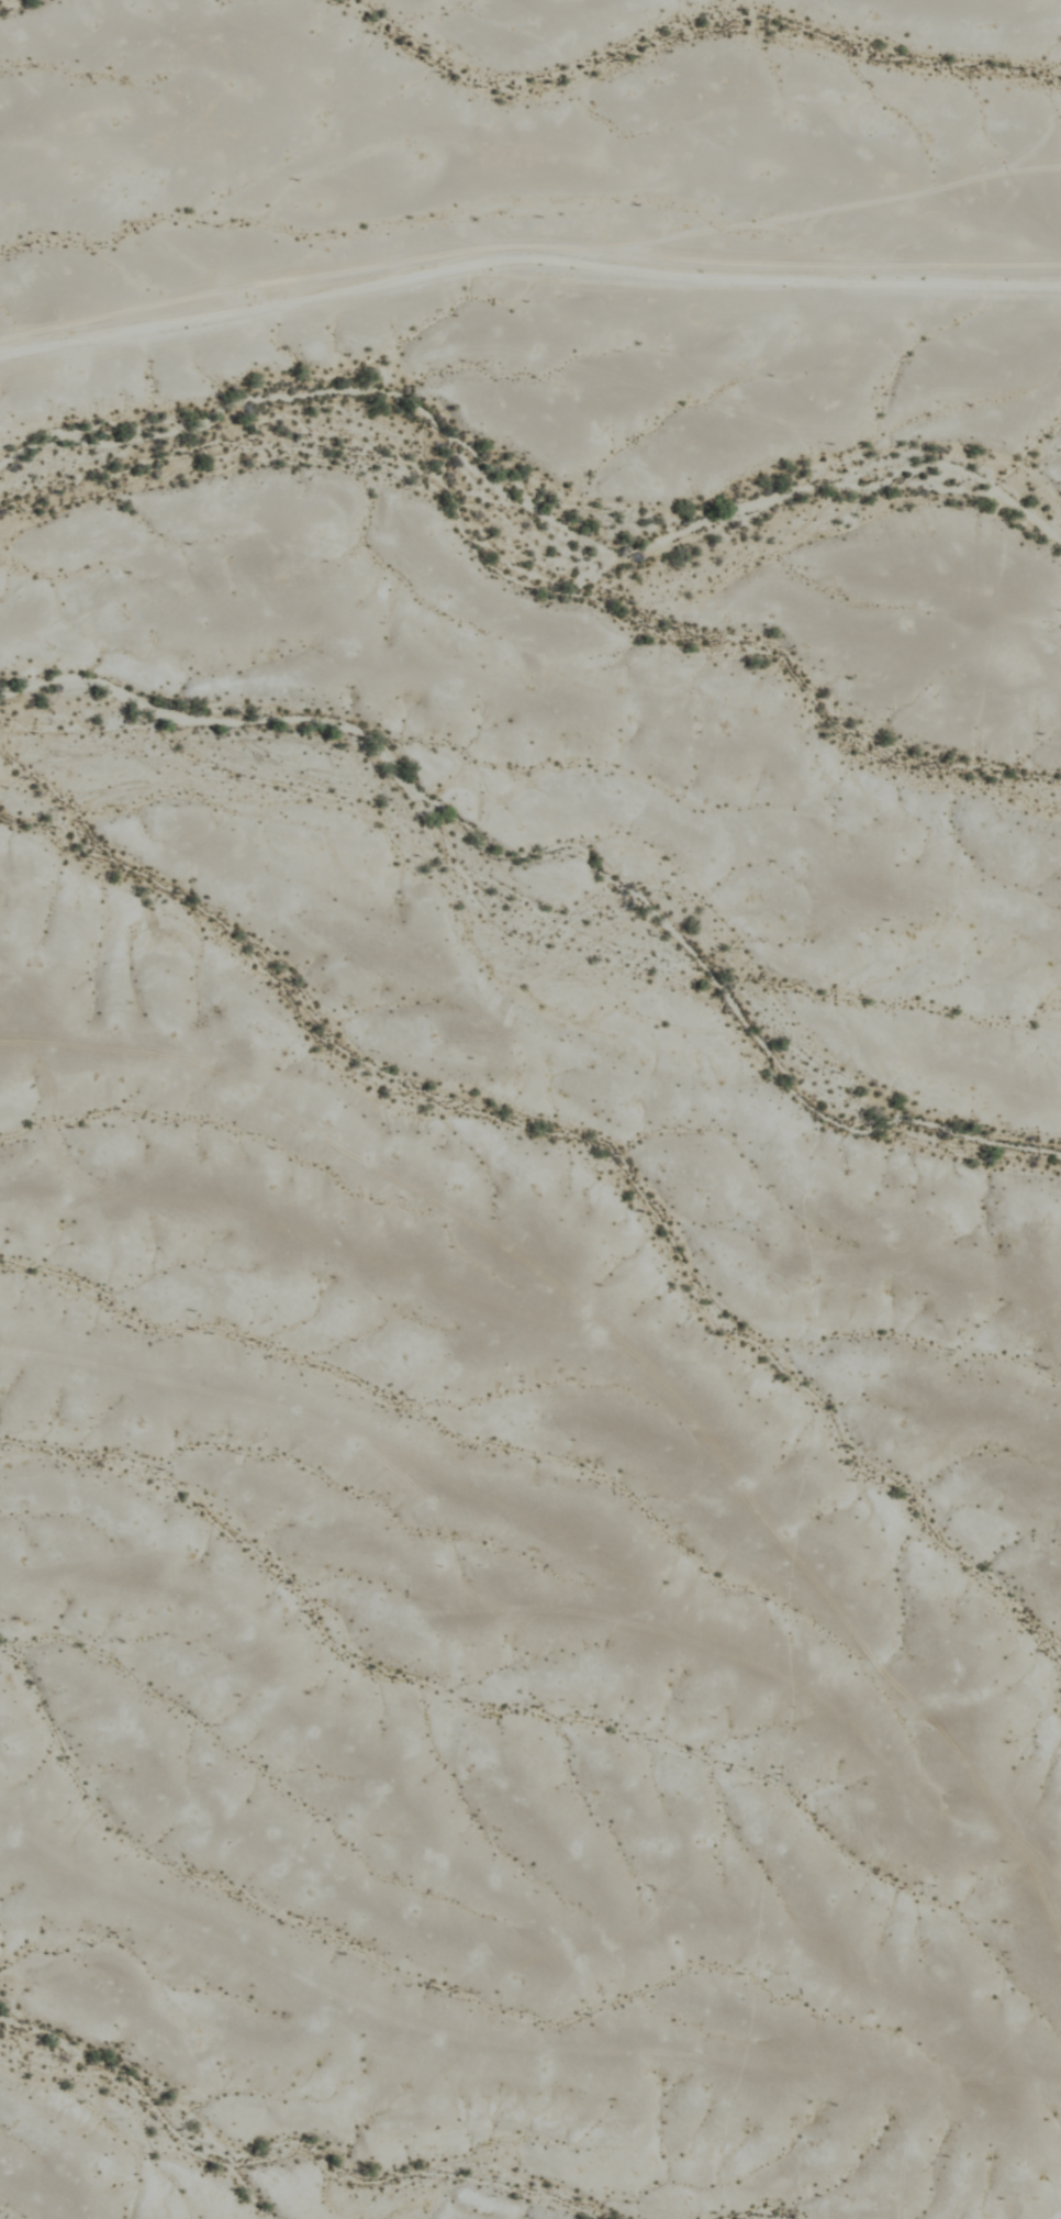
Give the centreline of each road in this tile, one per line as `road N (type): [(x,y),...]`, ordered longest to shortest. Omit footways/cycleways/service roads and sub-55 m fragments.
road 1 (track): [(0,353),(427,264),(527,251),(1060,289)]

